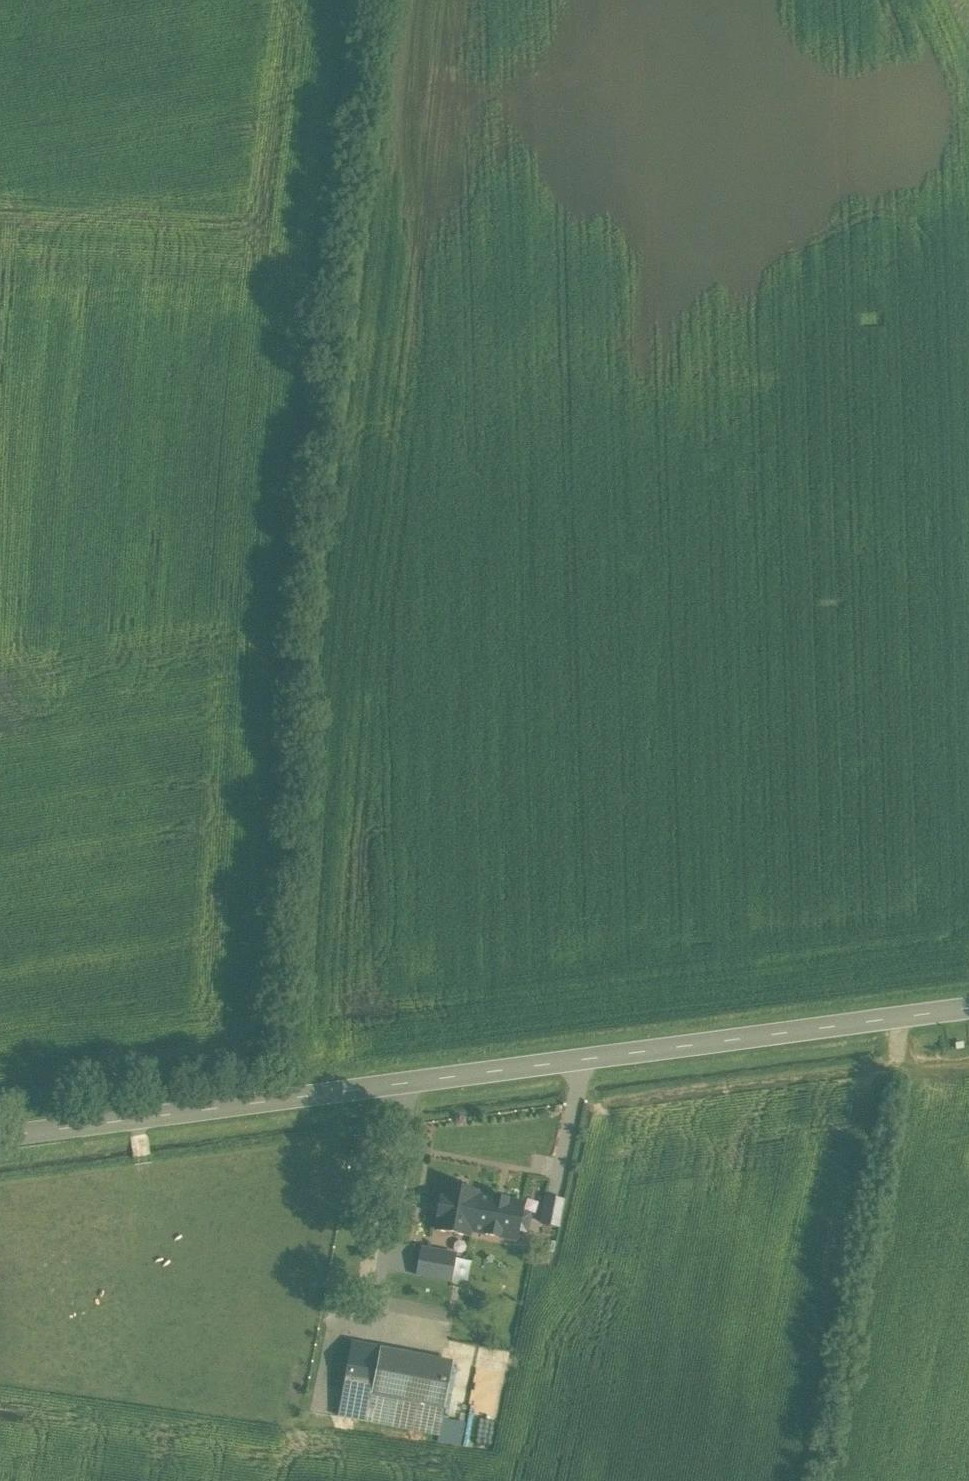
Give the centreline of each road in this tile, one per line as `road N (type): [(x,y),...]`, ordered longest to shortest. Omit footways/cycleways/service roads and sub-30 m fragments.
road 1 (tertiary): [(0,1136),(968,1008)]

